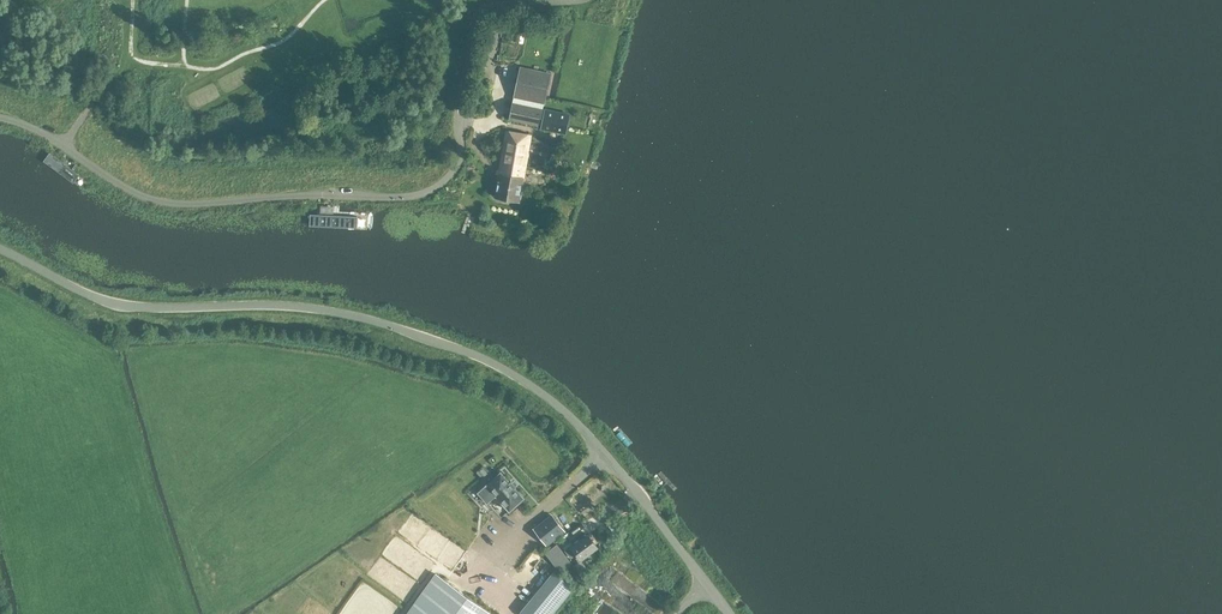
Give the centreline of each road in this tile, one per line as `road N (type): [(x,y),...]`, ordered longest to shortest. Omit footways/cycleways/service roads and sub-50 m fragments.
road 1 (unclassified): [(729,613),(584,432),(482,358),(307,308),(115,304),(0,249)]
road 2 (unclassified): [(461,99),(454,171),(430,190),(388,198),(154,200),(40,133),(0,118)]

